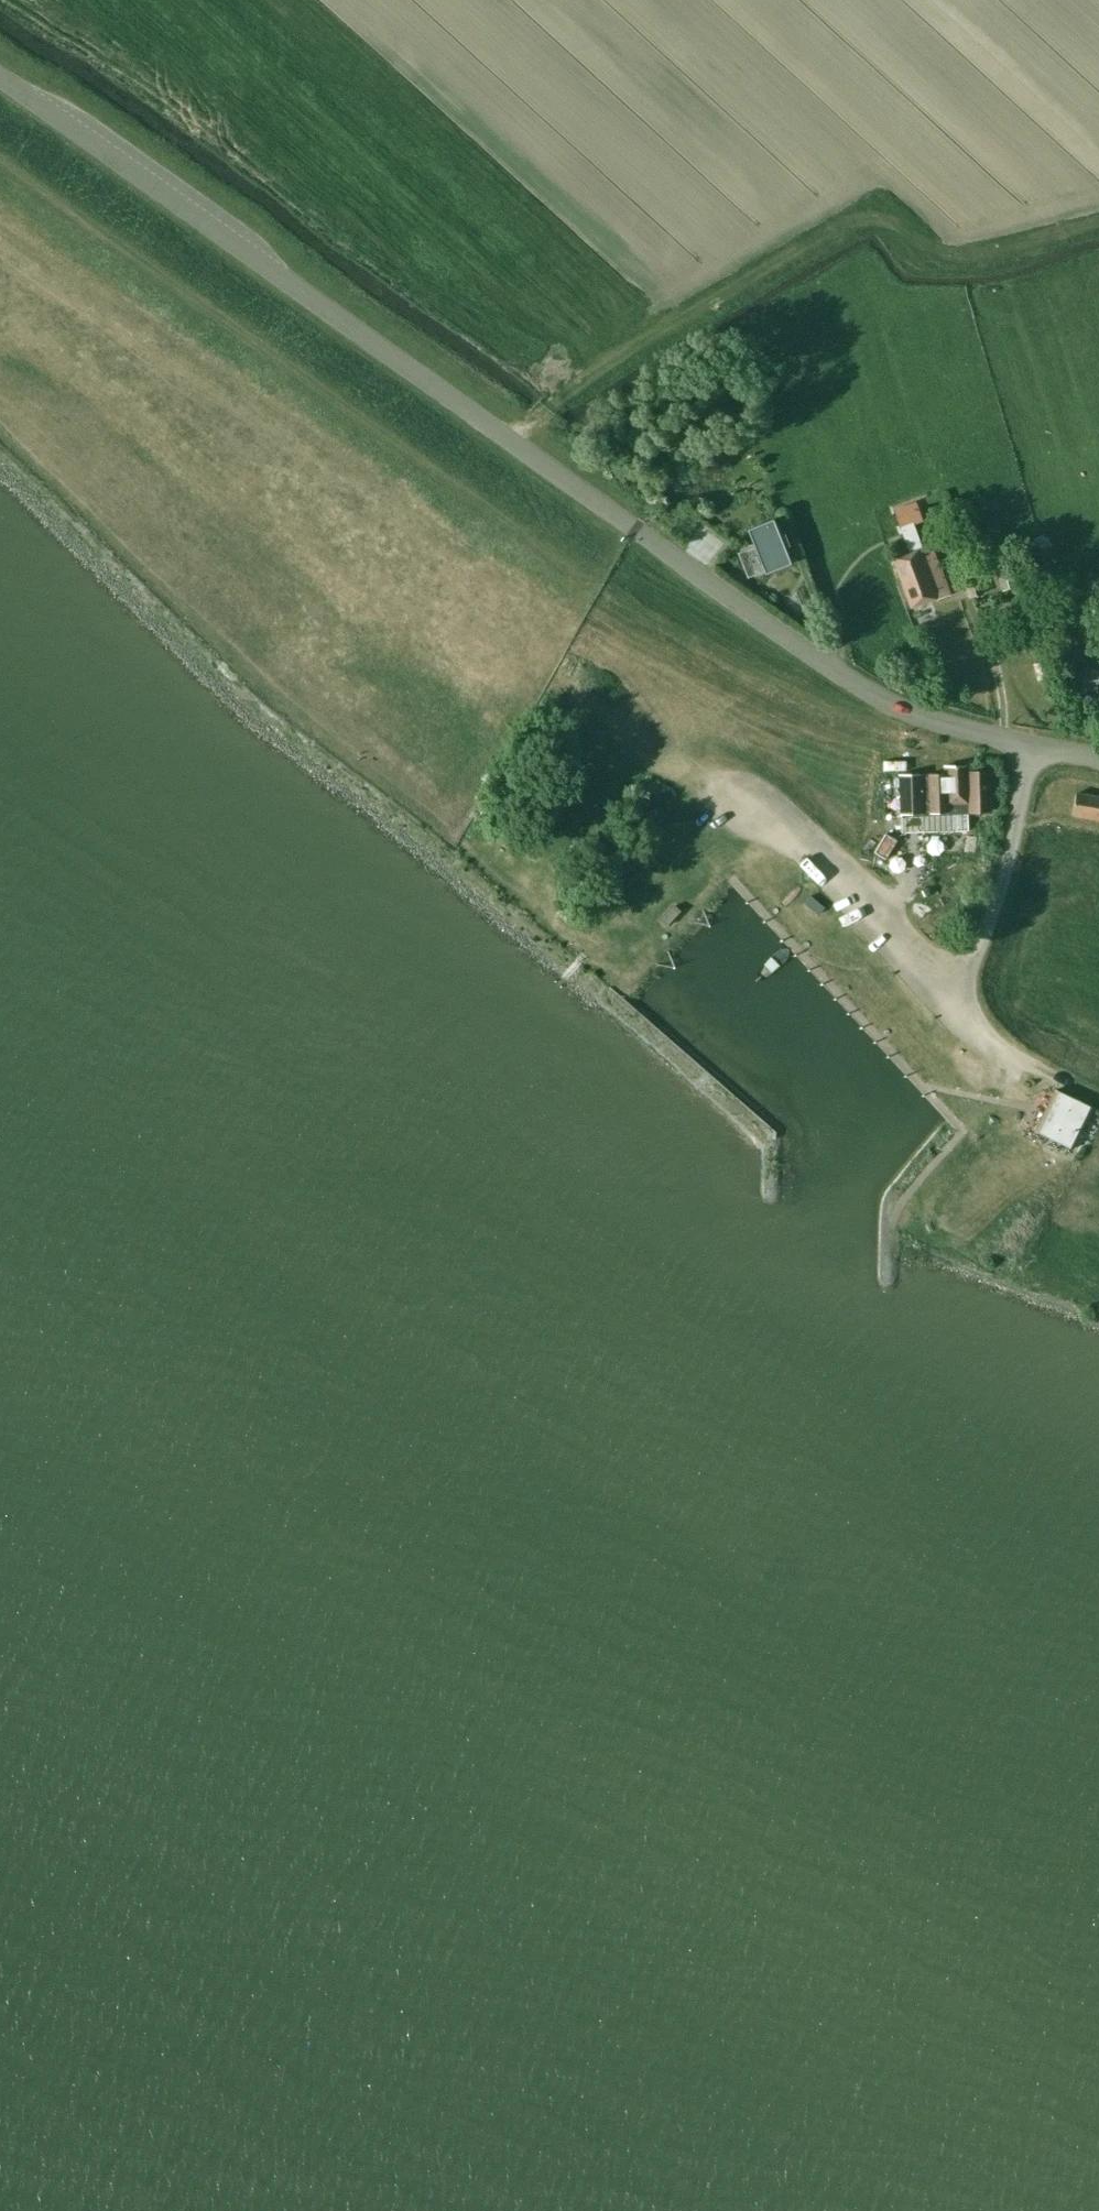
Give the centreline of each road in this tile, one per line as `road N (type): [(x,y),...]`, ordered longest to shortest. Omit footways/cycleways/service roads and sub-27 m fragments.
road 1 (tertiary): [(1098,757),(991,737),(886,702),(0,76)]

